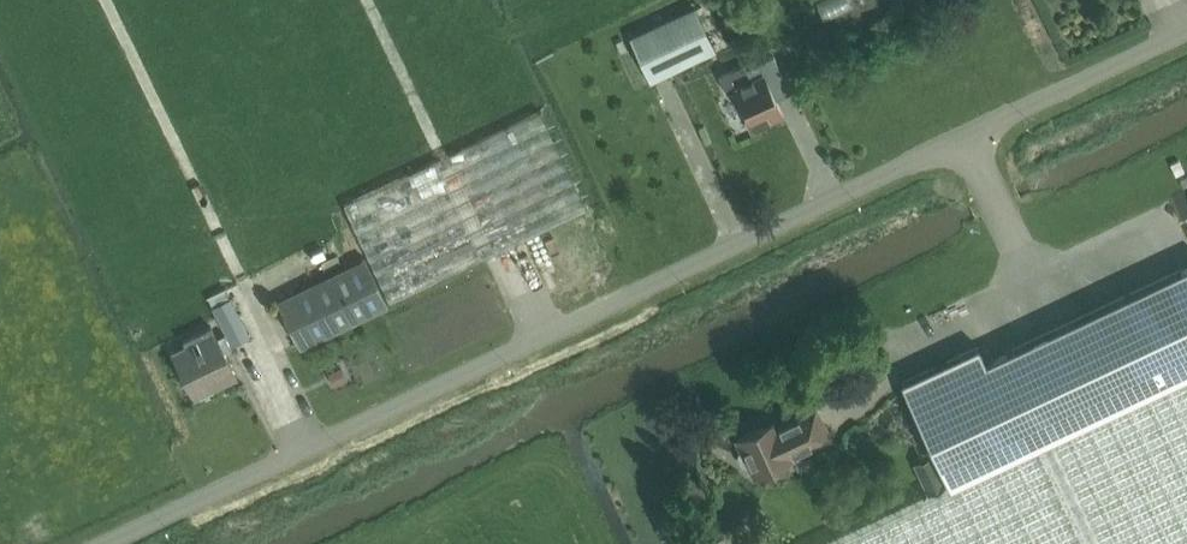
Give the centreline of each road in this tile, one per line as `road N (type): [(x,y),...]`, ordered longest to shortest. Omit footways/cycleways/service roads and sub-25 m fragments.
road 1 (unclassified): [(95,543),(1186,27)]

